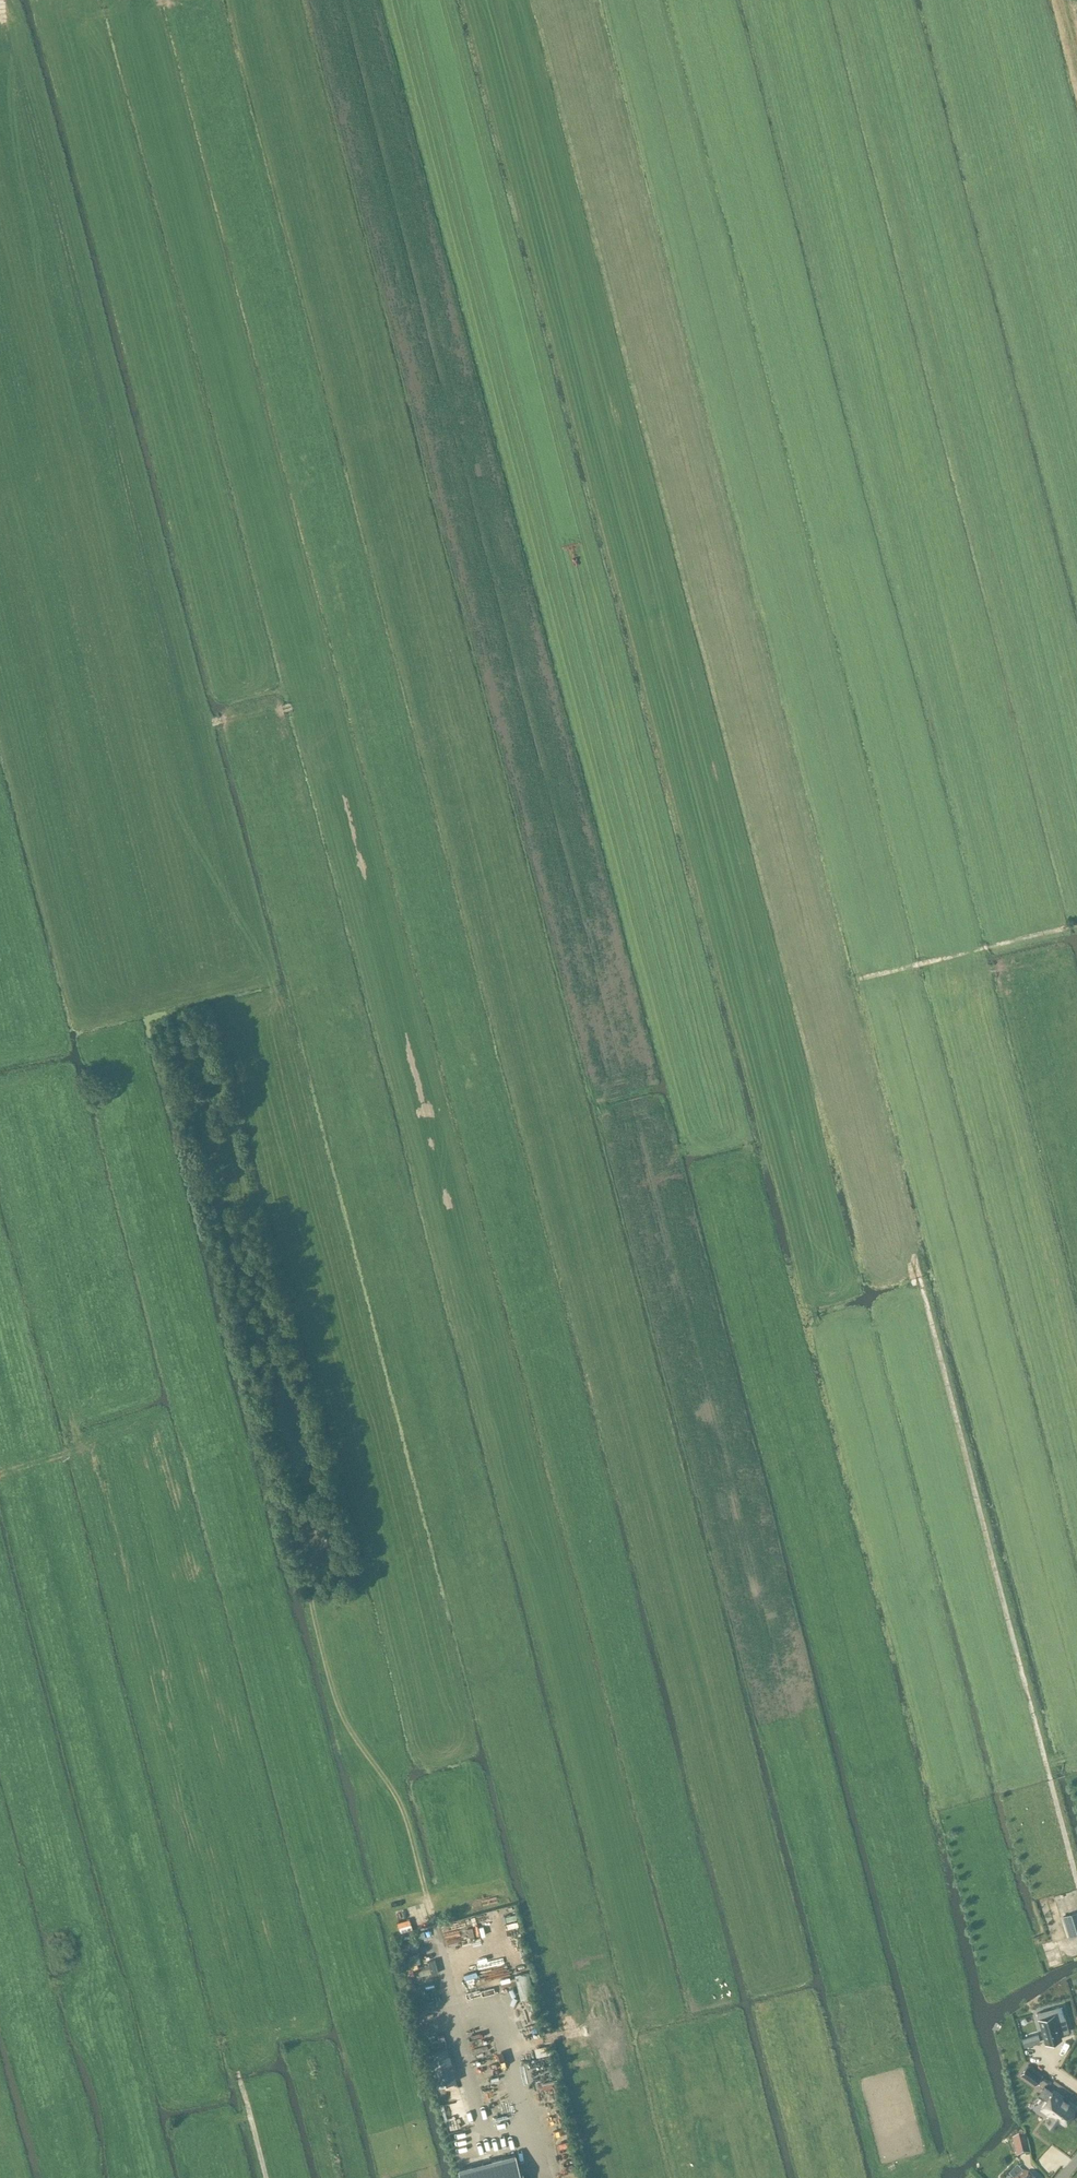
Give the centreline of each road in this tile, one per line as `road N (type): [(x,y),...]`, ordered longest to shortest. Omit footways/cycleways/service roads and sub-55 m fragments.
road 1 (track): [(261,961),(0,3)]
road 2 (track): [(544,2177),(533,2140),(484,2116),(404,1813),(339,1708),(306,1592)]
road 3 (track): [(1076,1880),(916,1264)]
road 4 (track): [(0,473),(123,443)]

